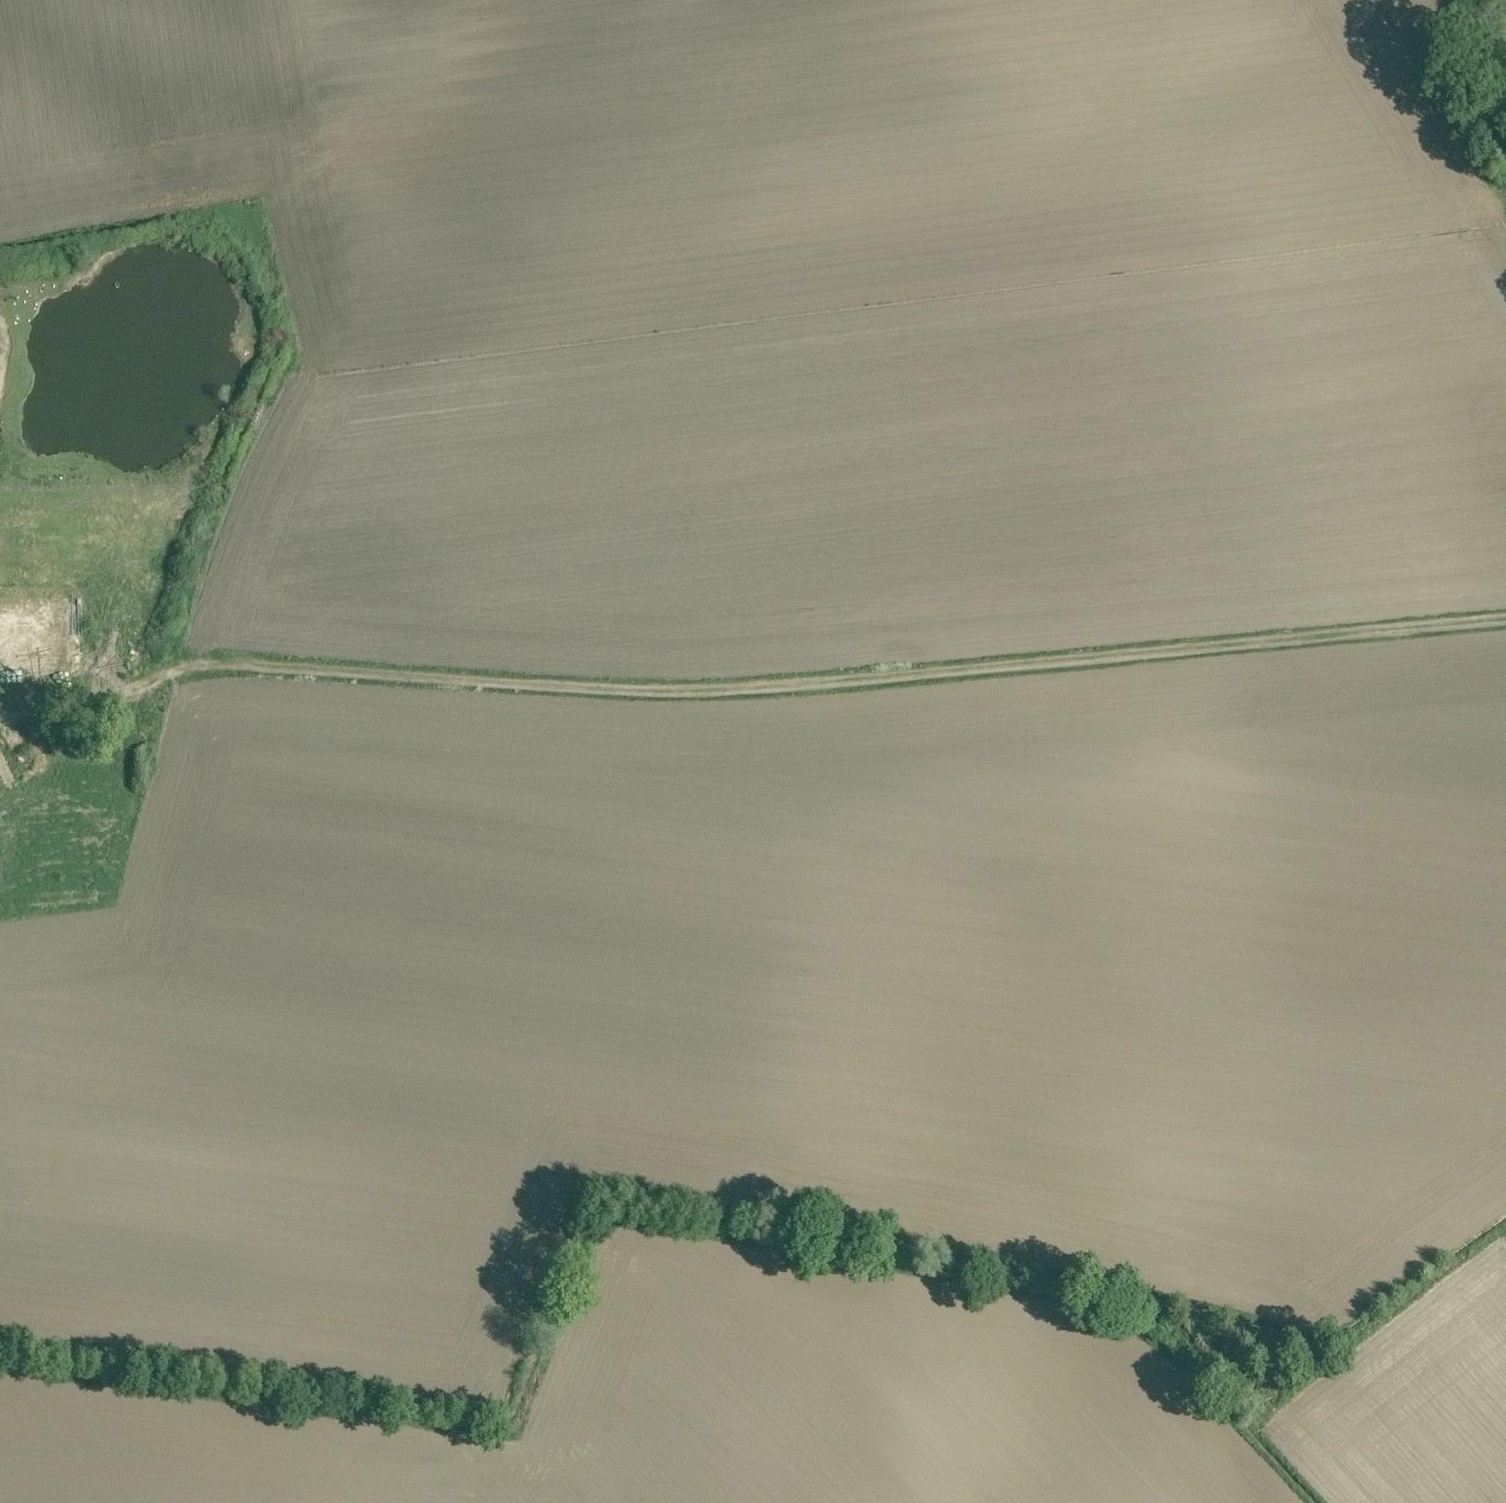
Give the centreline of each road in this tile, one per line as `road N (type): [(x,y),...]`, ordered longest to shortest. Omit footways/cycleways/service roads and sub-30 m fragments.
road 1 (track): [(1505,618),(657,692),(216,667),(162,676)]
road 2 (track): [(162,676),(131,769),(98,786),(0,723)]
road 3 (track): [(162,676),(51,712),(0,715)]
road 4 (track): [(1505,122),(1463,58),(1494,0)]

